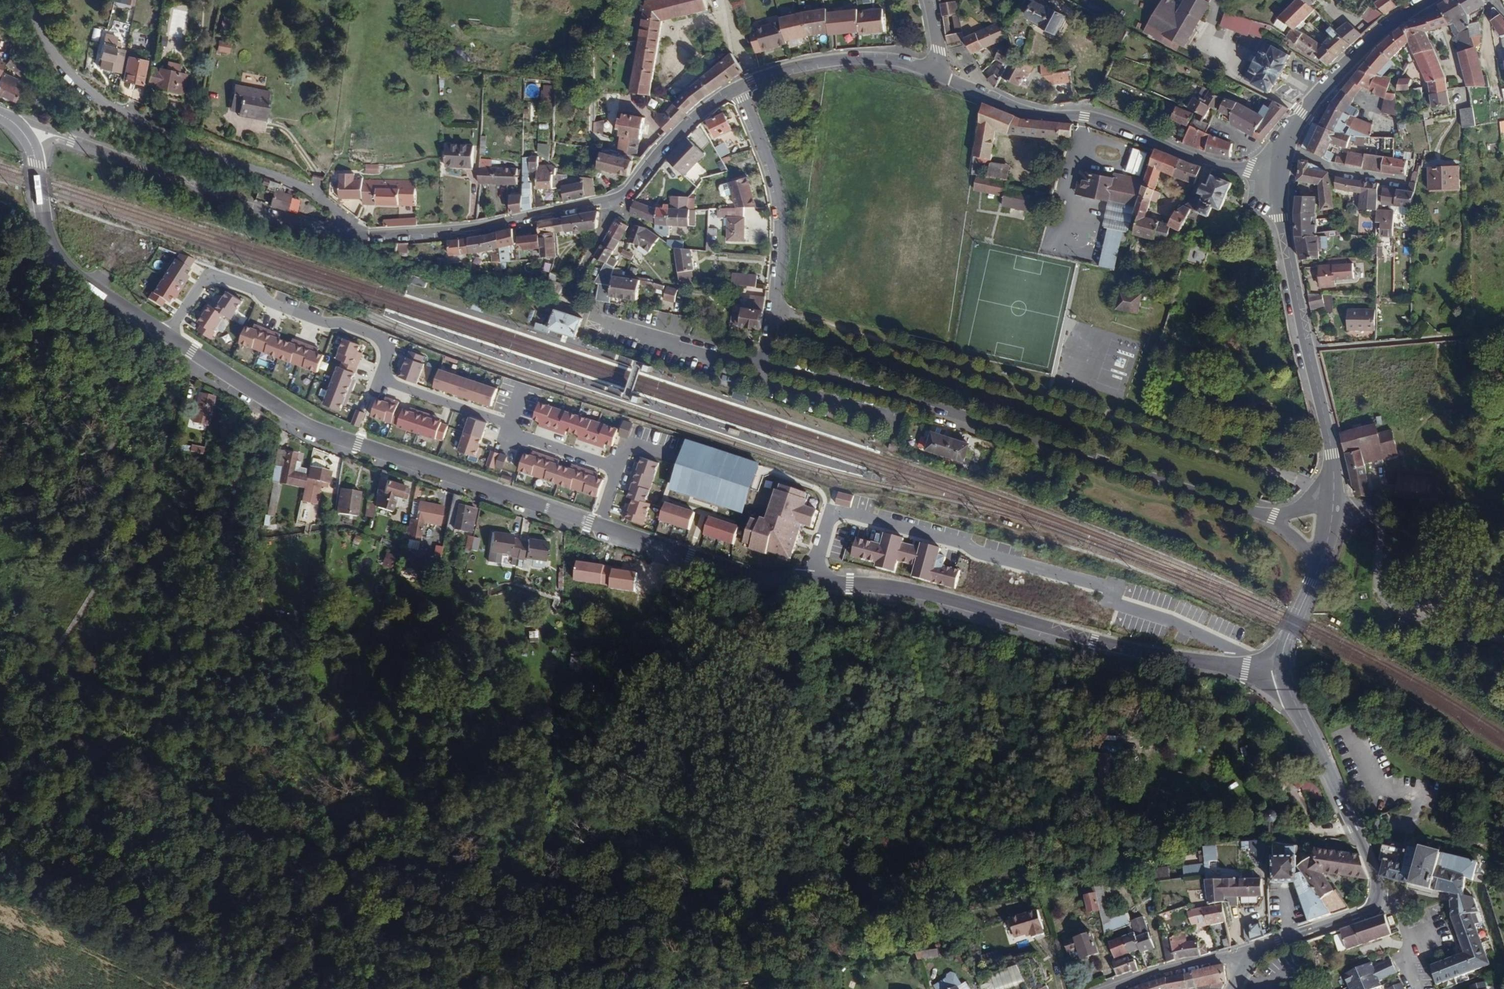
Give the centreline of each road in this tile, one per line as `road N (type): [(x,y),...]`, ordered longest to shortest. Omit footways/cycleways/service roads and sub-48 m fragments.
road 1 (residential): [(615,468),(393,383),(384,340),(209,273),(166,334)]
road 2 (residential): [(1276,520),(922,405),(769,365)]
road 3 (secondary): [(809,583),(894,587),(1125,648),(1284,672)]
road 4 (secondary): [(166,334),(323,430),(597,524)]
road 5 (residential): [(365,233),(291,181),(90,98),(58,65),(29,0)]
road 6 (secondary): [(1284,672),(1379,896),(1369,912),(1249,957)]
road 7 (residential): [(1119,604),(1110,590),(842,512),(829,518),(809,583)]
road 8 (residential): [(1279,174),(1192,158),(1112,122),(1022,110),(932,72)]
road 9 (secondary): [(1279,174),(1332,455),(1333,509)]
road 10 (residential): [(365,233),(270,217),(72,142)]
road 11 (residential): [(741,86),(779,197),(769,365)]
road 12 (residential): [(617,200),(474,228),(365,233)]
road 13 (secondary): [(1427,0),(1375,38),(1317,97),(1285,144),(1279,174)]
road 14 (secondary): [(36,164),(60,258),(166,334)]
road 15 (secondary): [(597,524),(809,583)]
road 16 (track): [(1308,349),(1474,335),(1503,321)]
road 17 (residential): [(932,72),(858,59),(741,86)]
road 18 (residential): [(769,365),(591,322)]
road 19 (residential): [(741,86),(691,118),(617,200)]
road 20 (residential): [(1249,957),(1228,955),(1109,988)]

